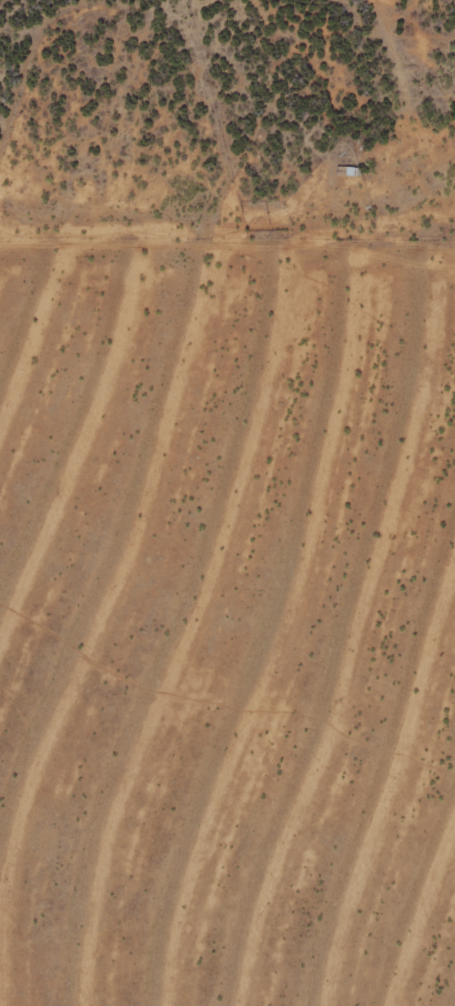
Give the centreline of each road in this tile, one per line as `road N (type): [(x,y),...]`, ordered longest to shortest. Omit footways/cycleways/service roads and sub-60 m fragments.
road 1 (residential): [(0,217),(454,217)]

